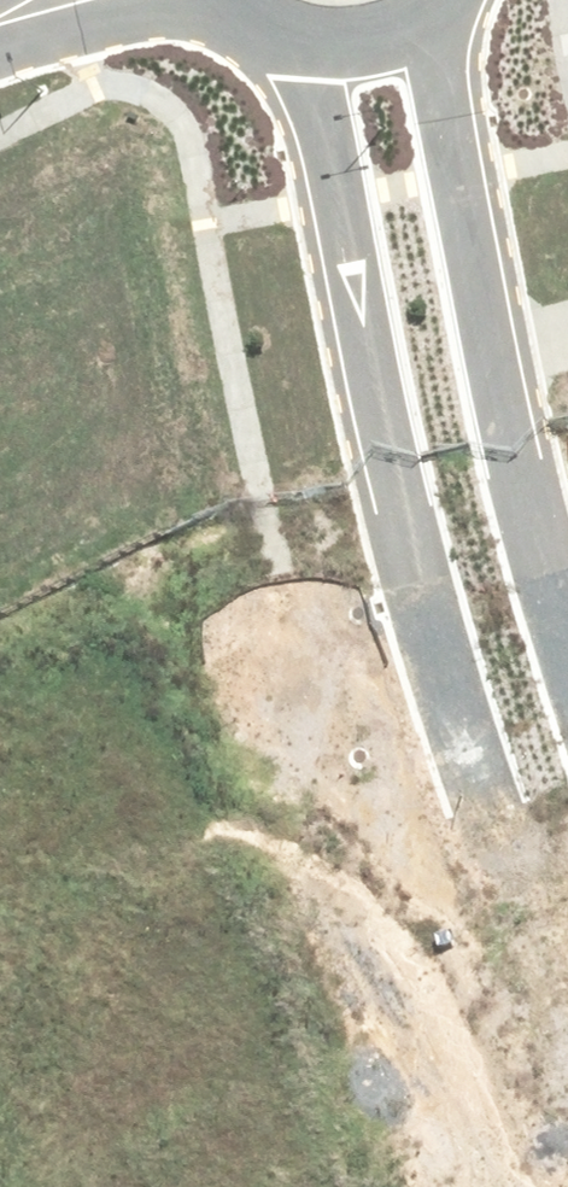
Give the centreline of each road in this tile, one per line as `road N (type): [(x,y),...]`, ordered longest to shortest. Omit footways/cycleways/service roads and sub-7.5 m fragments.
road 1 (tertiary): [(567,985),(522,902),(394,580),(286,37)]
road 2 (tertiary): [(423,4),(567,699)]
road 3 (tertiary): [(423,4),(381,29),(334,40),(286,37)]

